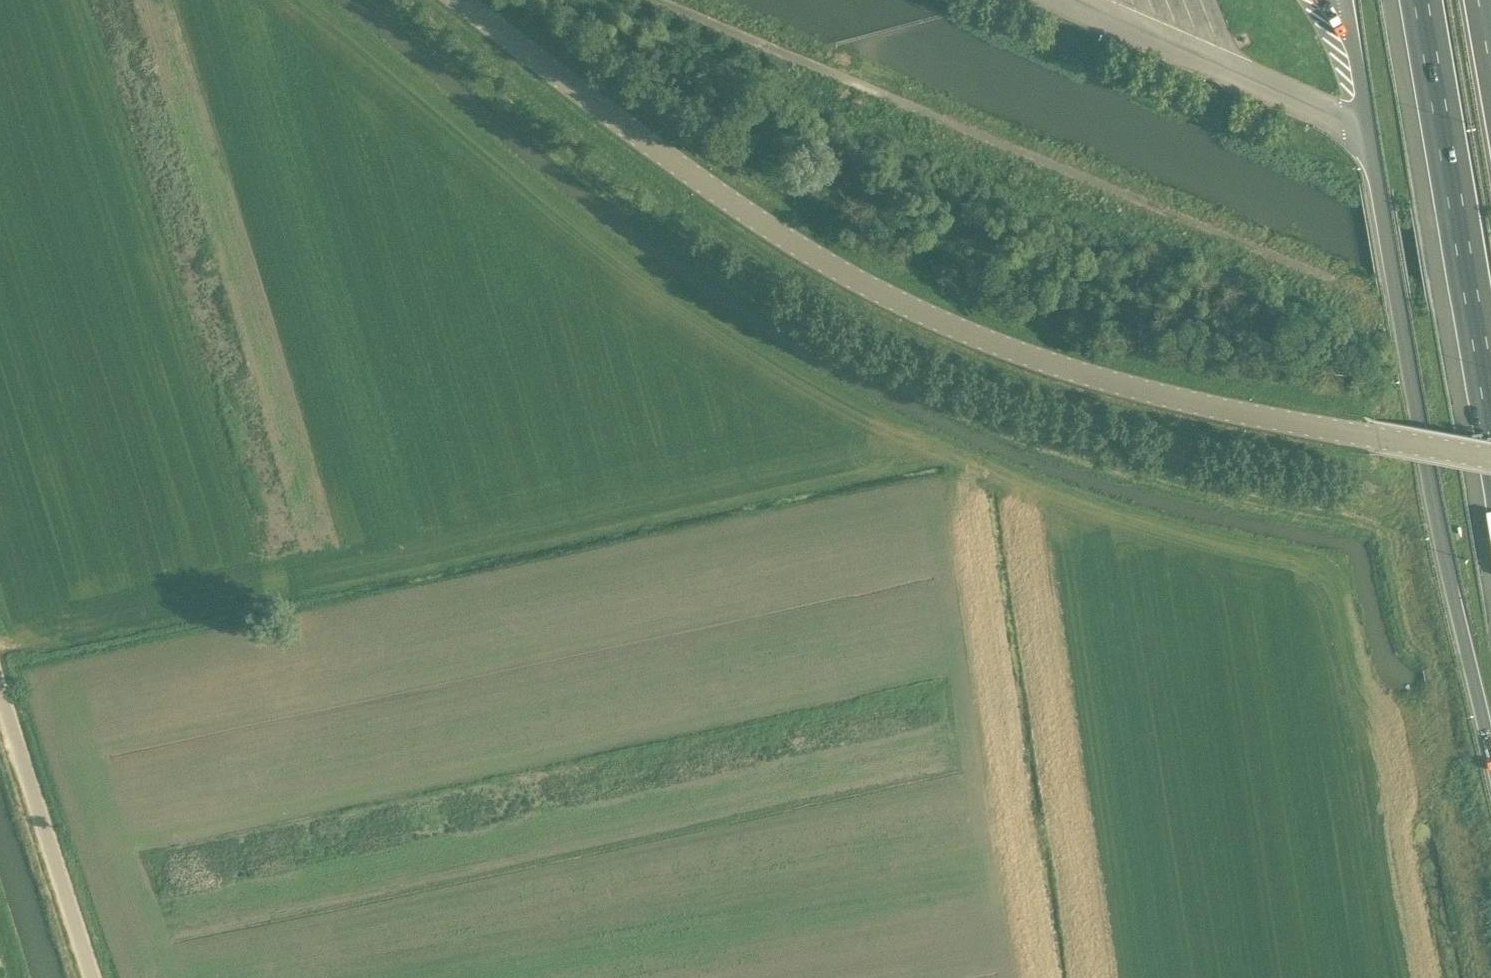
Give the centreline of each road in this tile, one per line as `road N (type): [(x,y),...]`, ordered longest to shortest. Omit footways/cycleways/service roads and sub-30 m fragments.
road 1 (tertiary): [(1490,458),(1169,401),(993,346),(883,300),(691,177),(454,0)]
road 2 (motorway): [(1376,185),(1435,519),(1490,758)]
road 3 (motorway): [(1421,0),(1490,406)]
road 4 (unclassified): [(90,977),(0,685)]

